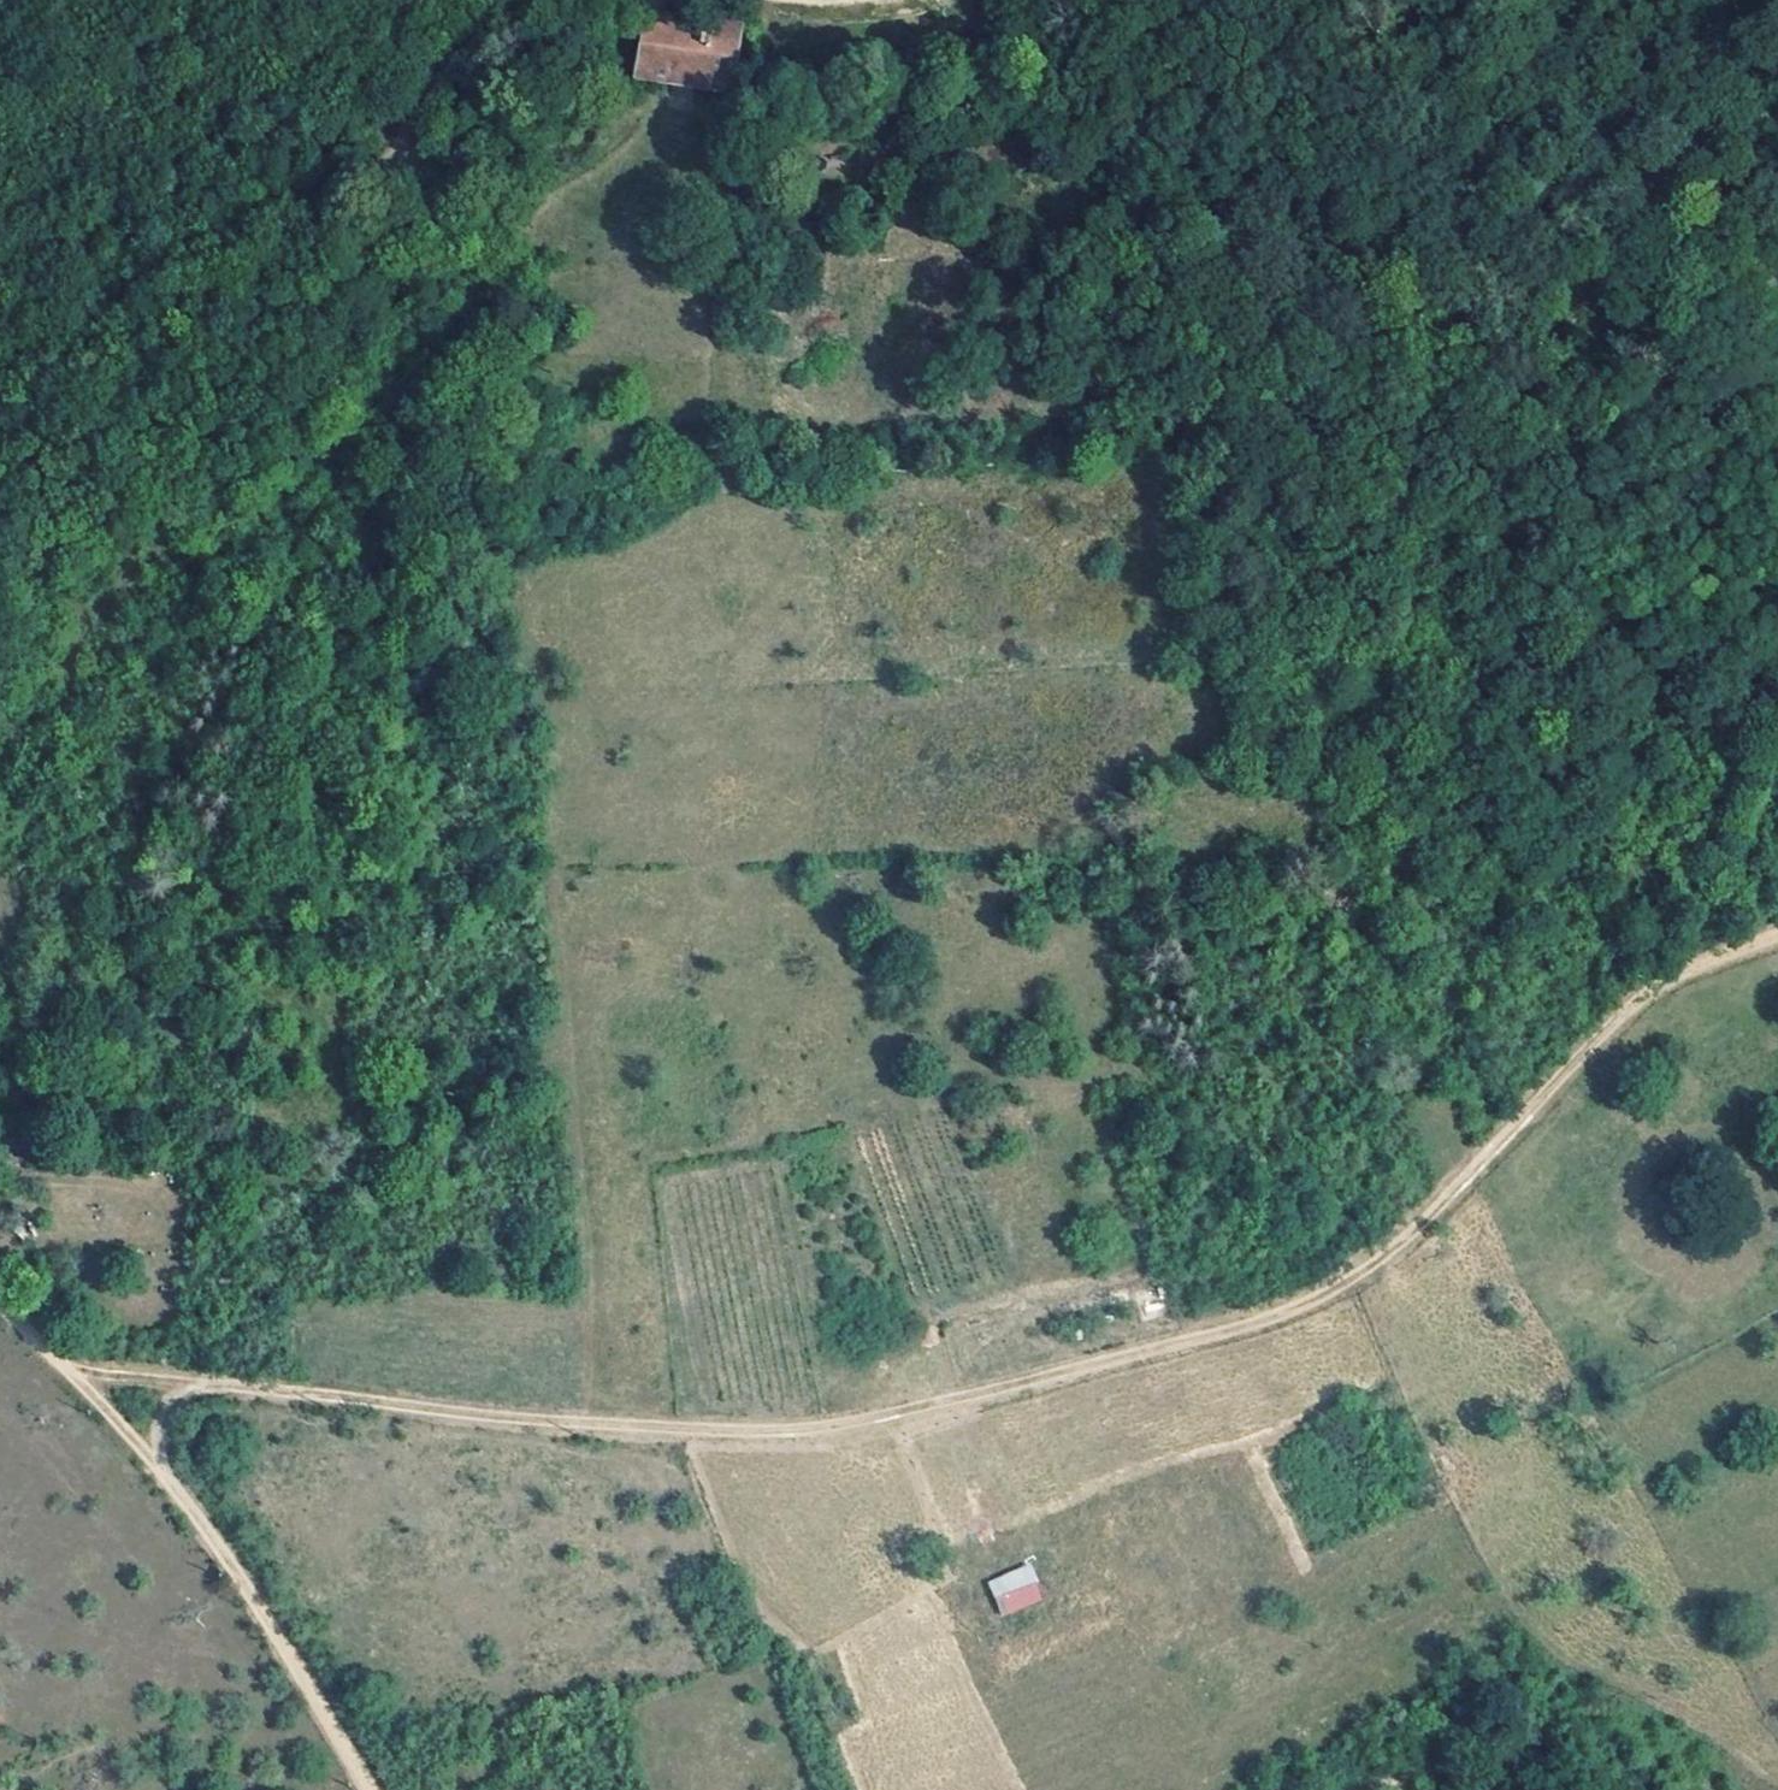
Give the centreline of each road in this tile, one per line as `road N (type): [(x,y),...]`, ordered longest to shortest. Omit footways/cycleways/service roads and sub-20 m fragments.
road 1 (track): [(69,1372),(480,1417),(675,1429),(778,1430),(970,1403),(1331,1304),(1393,1262),(1606,1033),(1680,976),(1777,938)]
road 2 (track): [(0,379),(85,300),(300,194),(383,134),(514,0)]
road 3 (track): [(374,1789),(180,1496),(0,1302)]

